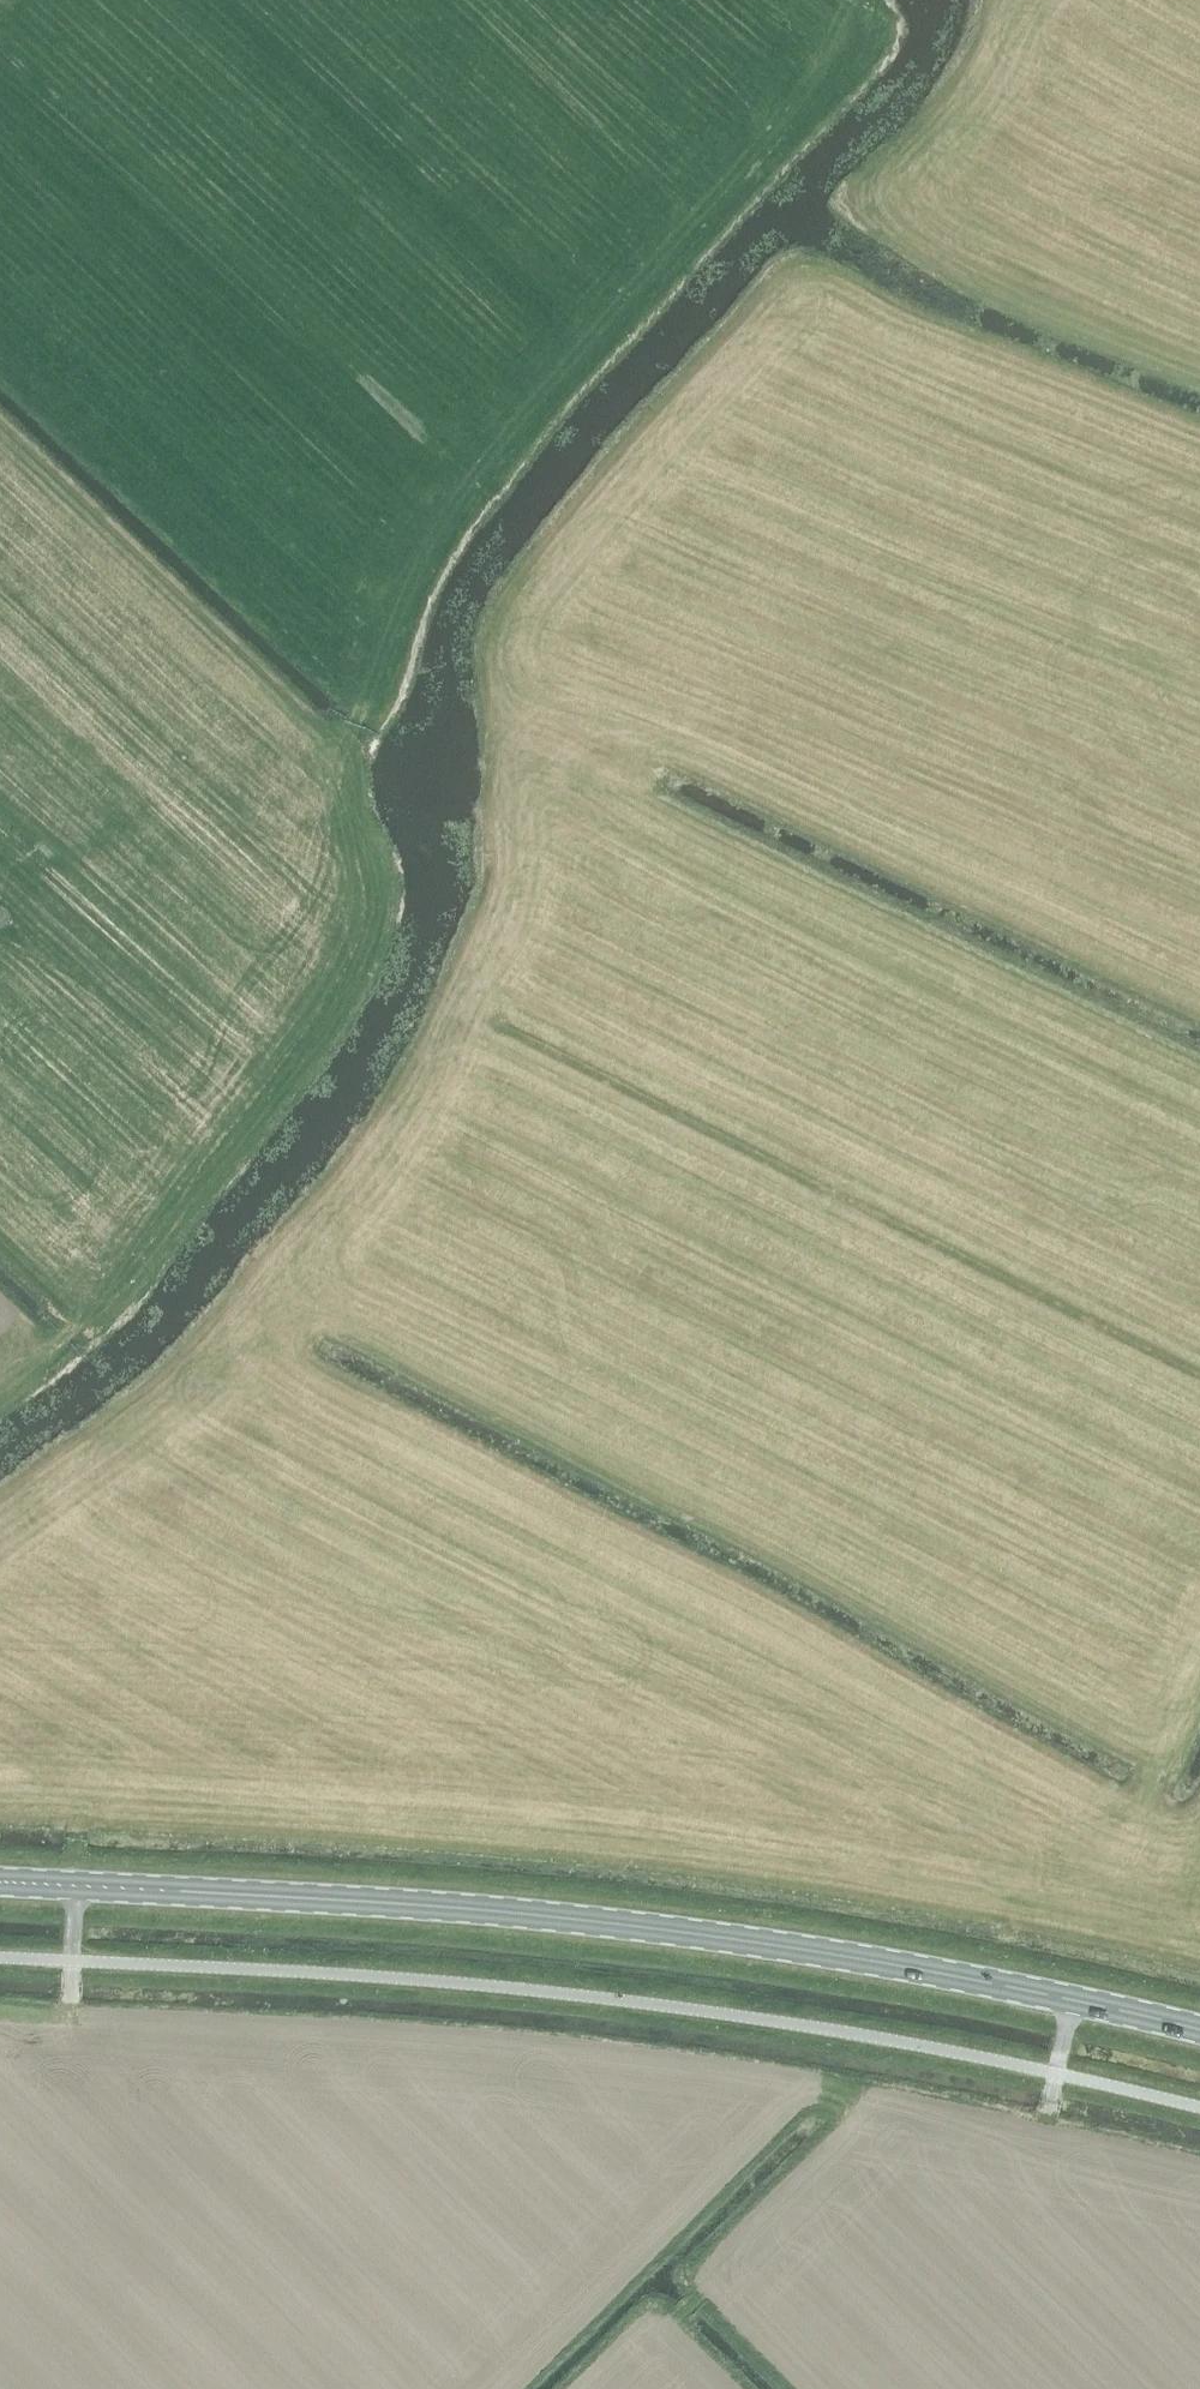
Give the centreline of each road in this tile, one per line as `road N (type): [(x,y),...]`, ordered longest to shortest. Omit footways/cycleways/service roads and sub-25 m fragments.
road 1 (primary): [(1199,2030),(956,1976),(674,1931),(439,1905),(0,1882)]
road 2 (track): [(1045,2127),(1071,2000)]
road 3 (track): [(76,1886),(69,2009)]

